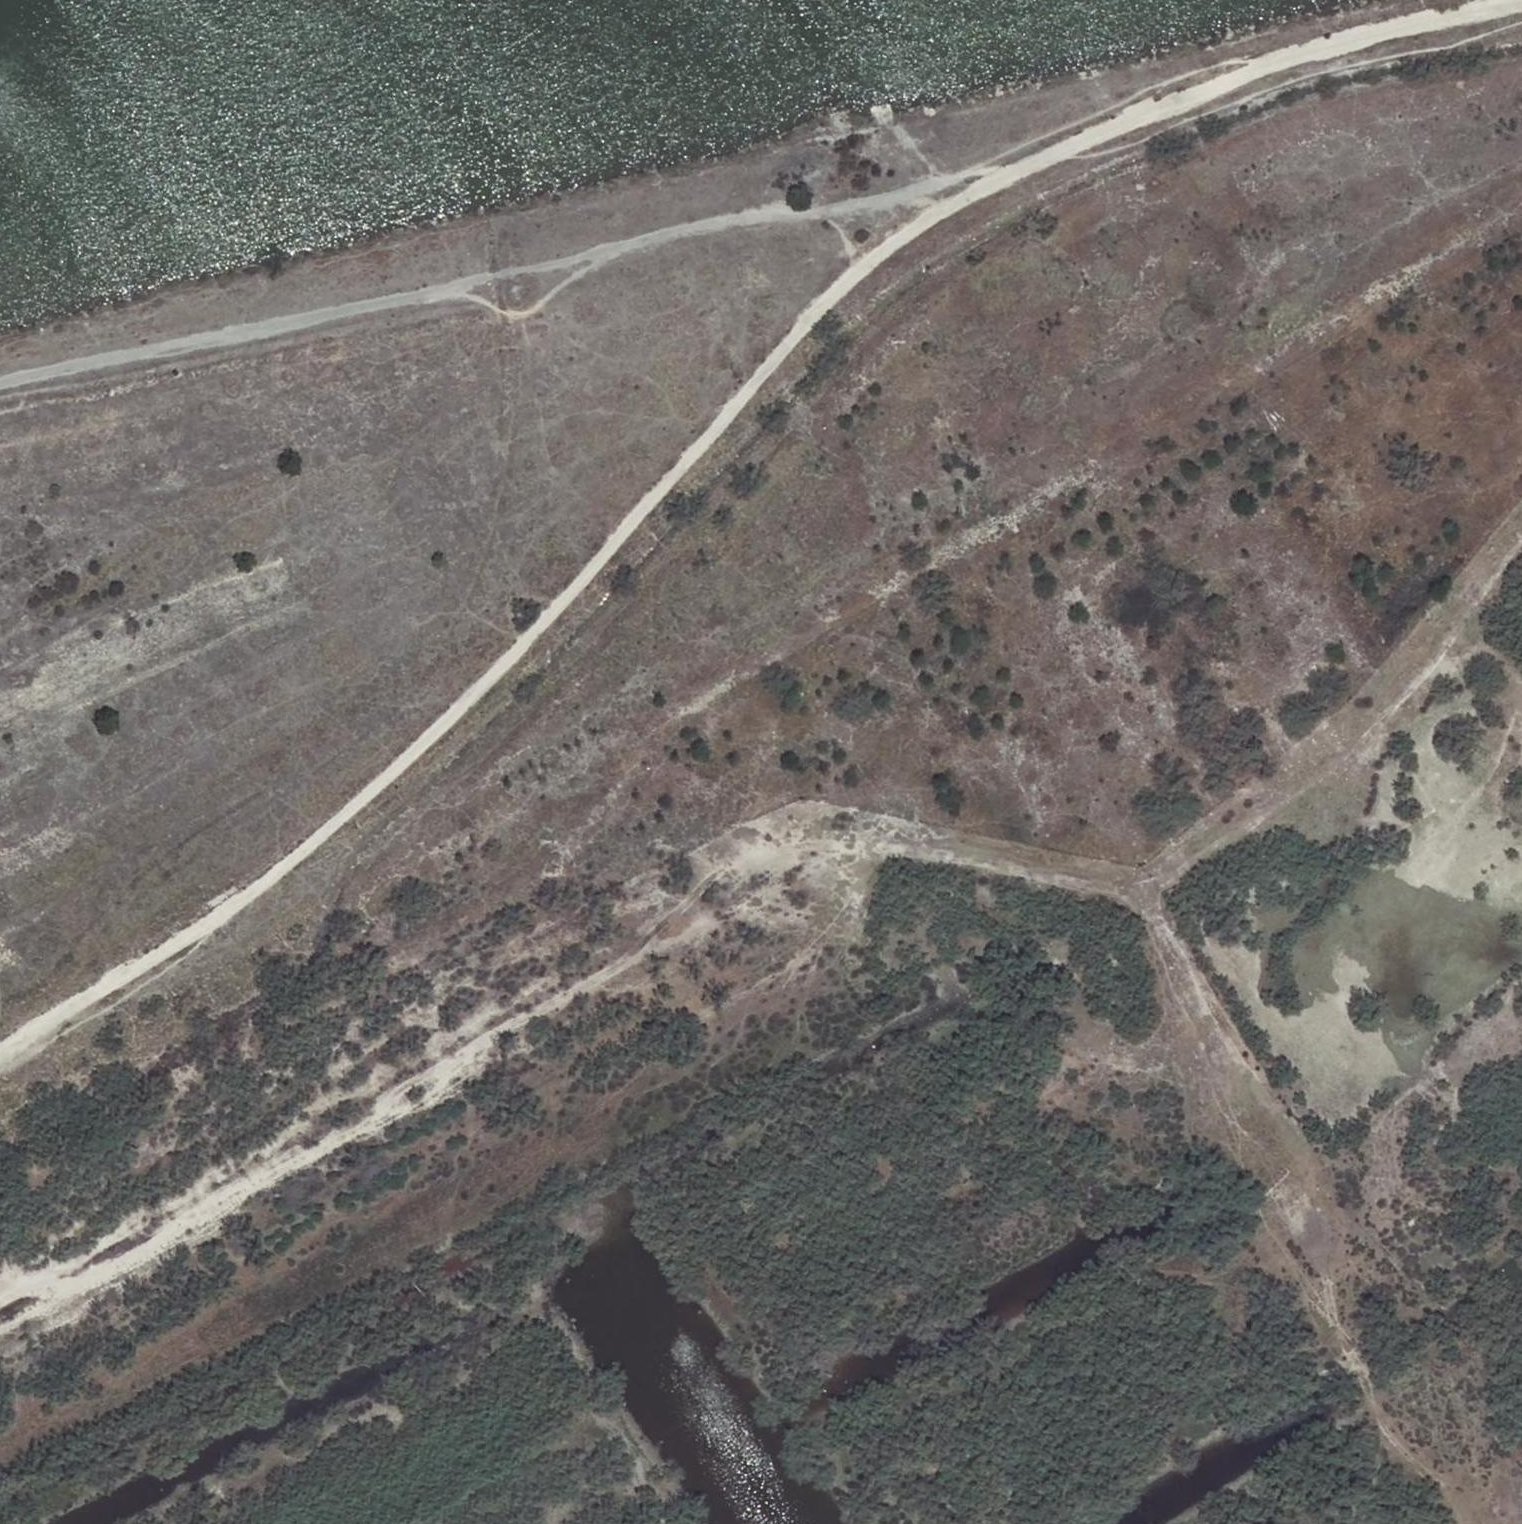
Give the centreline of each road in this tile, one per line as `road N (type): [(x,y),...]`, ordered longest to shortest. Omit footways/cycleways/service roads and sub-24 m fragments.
road 1 (track): [(1510,0),(1269,64),(1109,126),(971,191),(886,247),(805,321),(447,720),(304,845),(161,954),(0,1055)]
road 2 (track): [(1012,172),(770,211),(0,378)]

